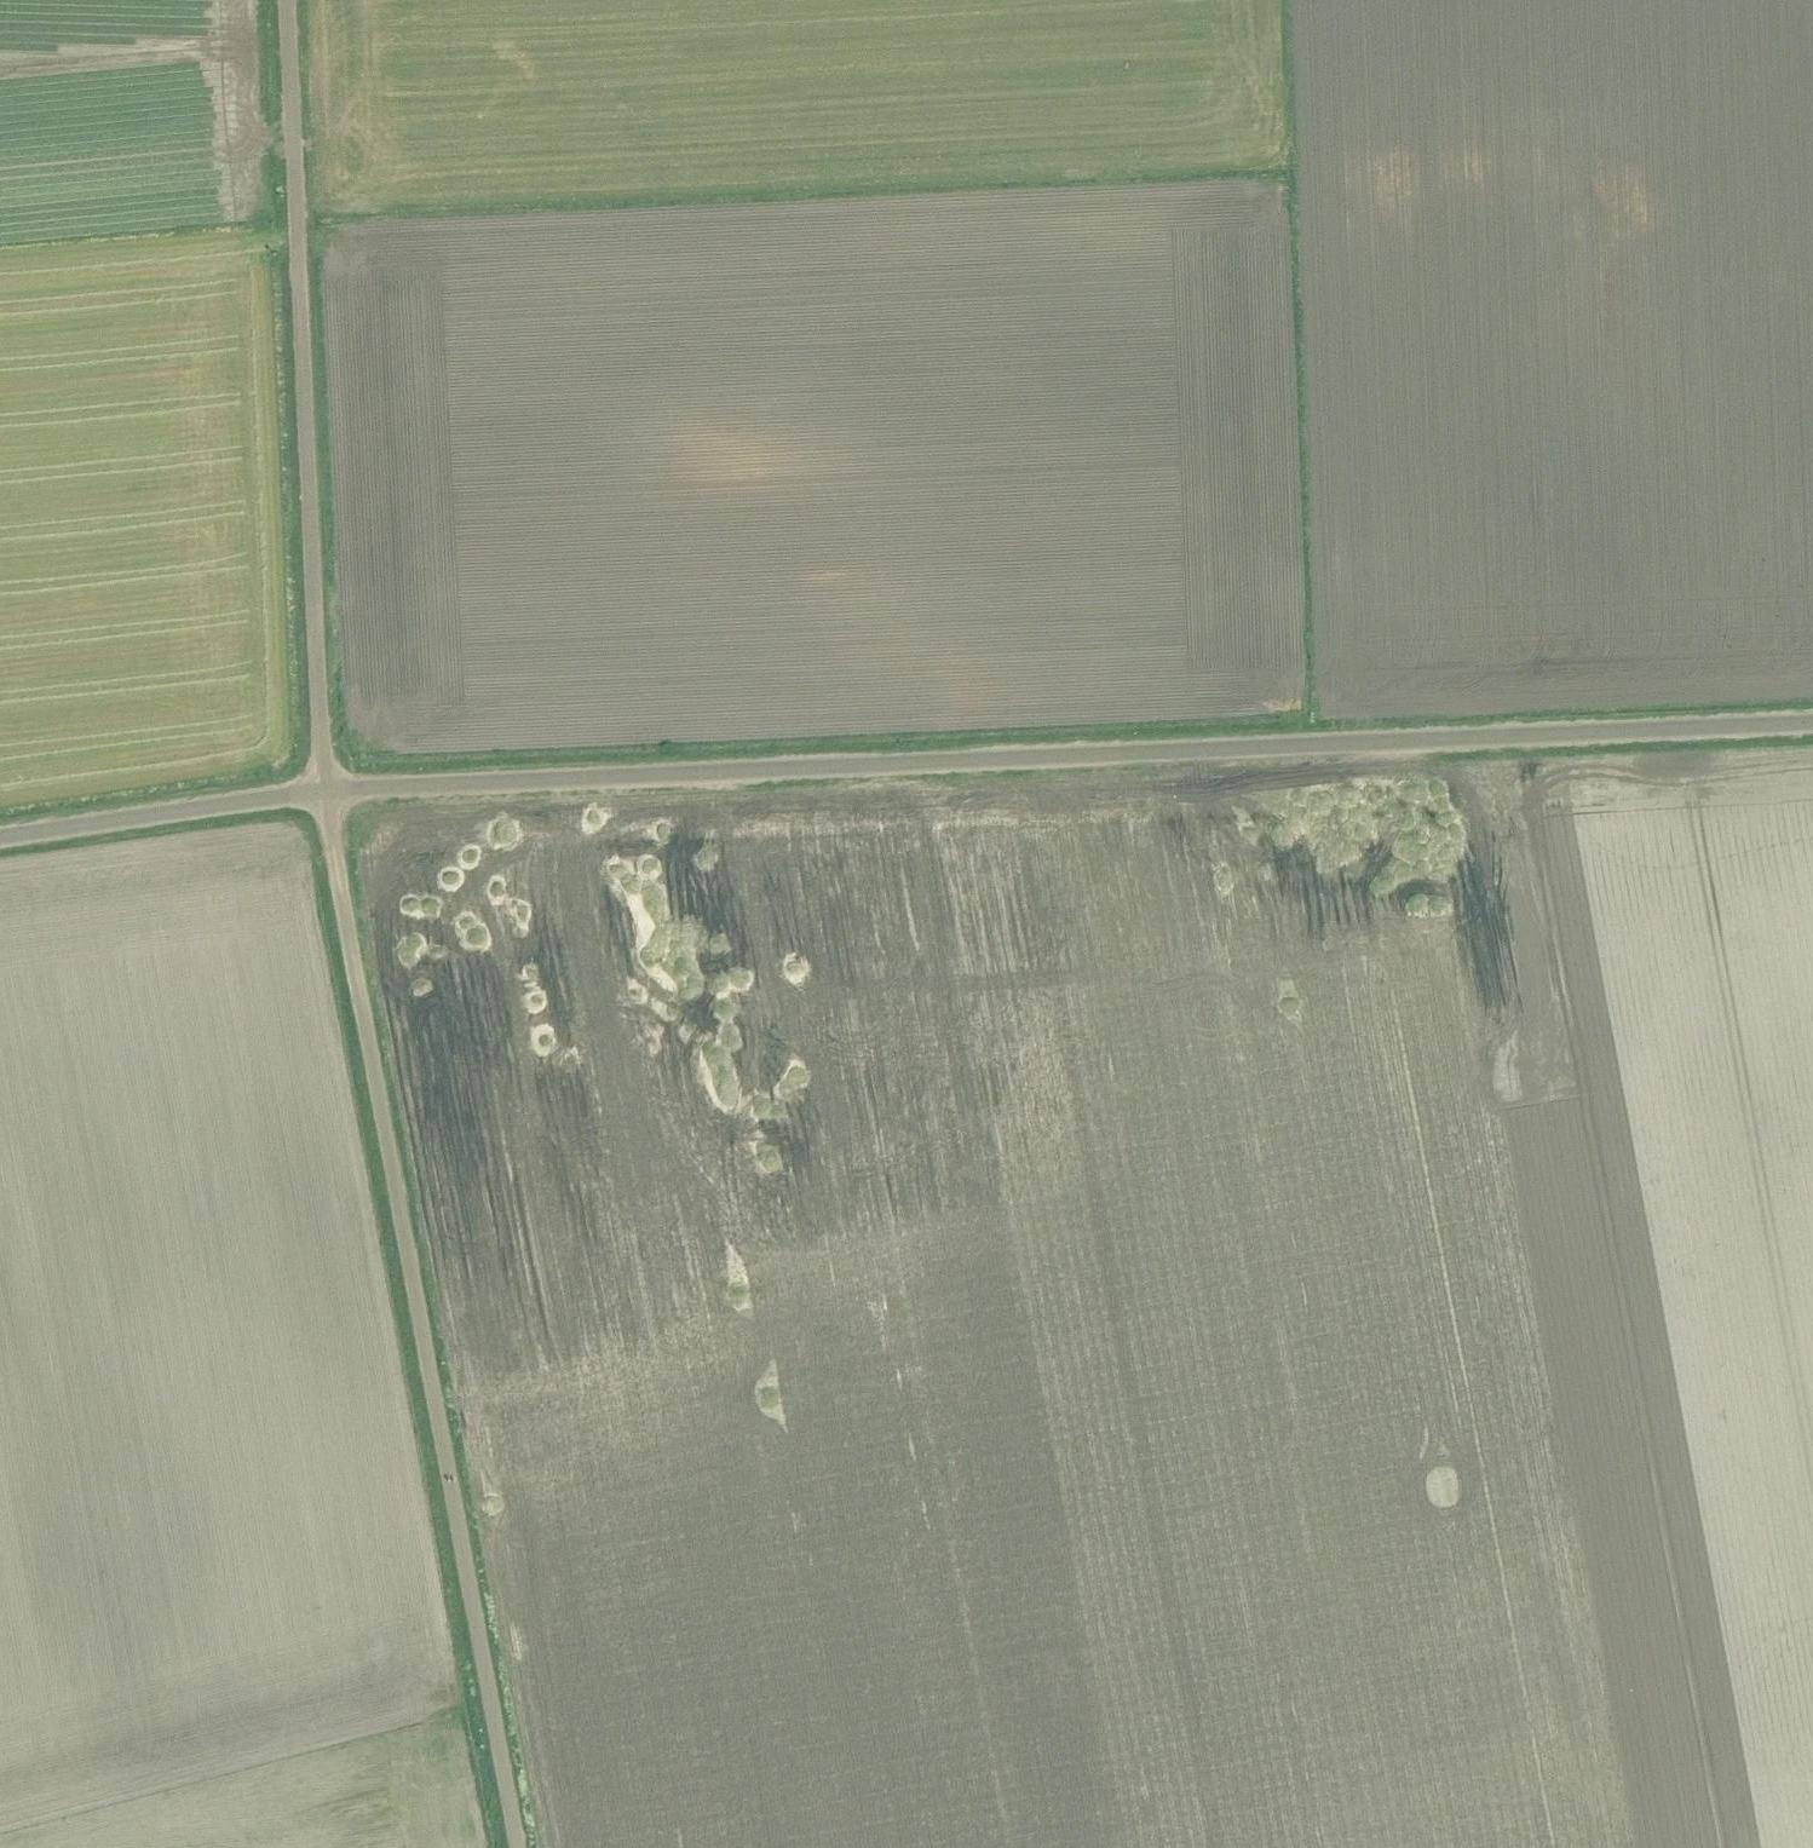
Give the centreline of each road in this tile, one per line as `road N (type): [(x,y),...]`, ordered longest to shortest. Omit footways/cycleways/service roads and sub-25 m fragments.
road 1 (unclassified): [(324,800),(411,786),(1812,724)]
road 2 (unclassified): [(516,1847),(324,800)]
road 3 (unclassified): [(324,800),(288,0)]
road 4 (unclassified): [(0,839),(324,800)]

